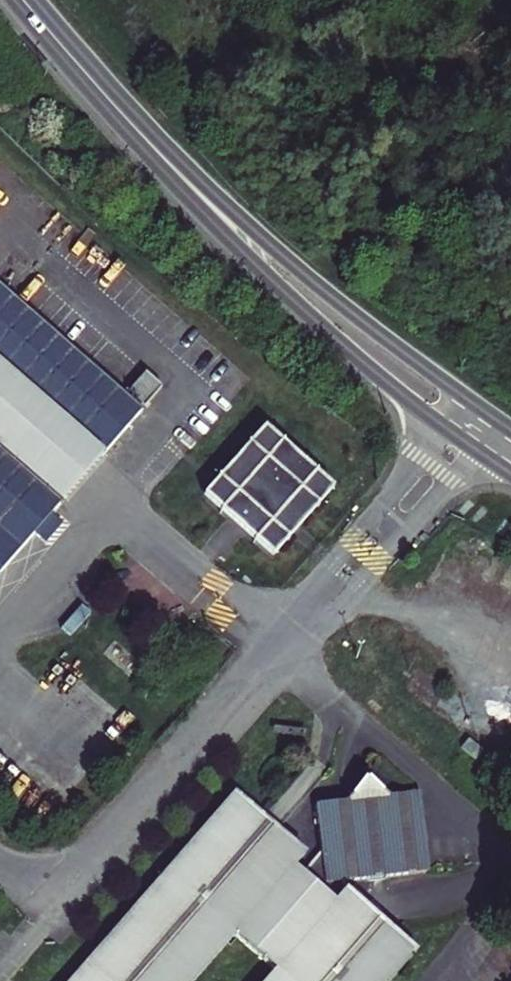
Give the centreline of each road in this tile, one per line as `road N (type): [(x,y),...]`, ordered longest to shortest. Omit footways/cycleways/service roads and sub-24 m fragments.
road 1 (tertiary): [(162,158),(228,240),(351,356),(510,475)]
road 2 (tertiary): [(510,431),(352,314),(162,158)]
road 3 (tertiary): [(162,158),(23,0)]

